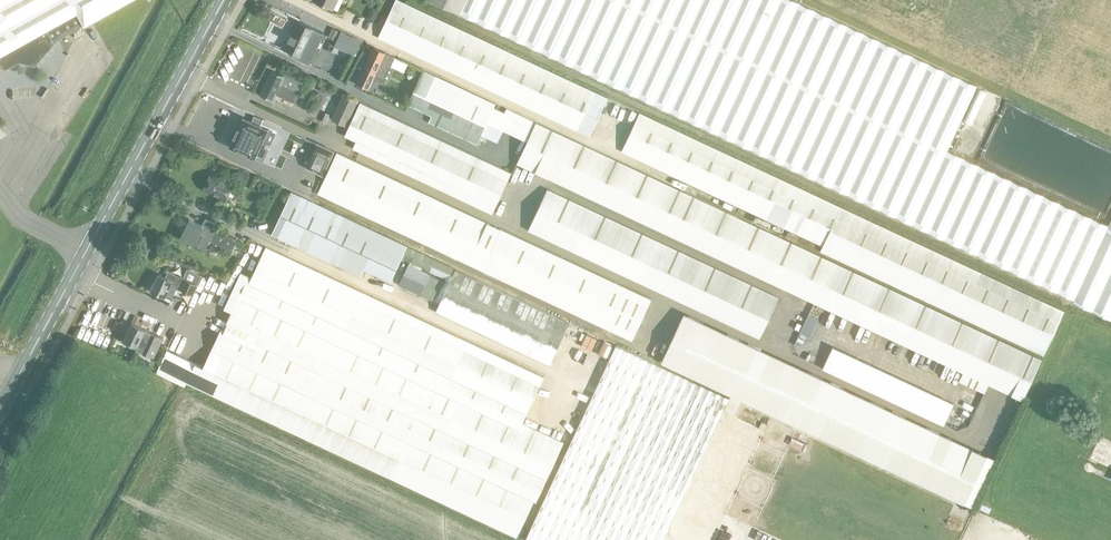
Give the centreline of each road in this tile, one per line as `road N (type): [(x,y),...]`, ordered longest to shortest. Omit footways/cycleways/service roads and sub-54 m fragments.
road 1 (primary): [(0,410),(224,0)]

